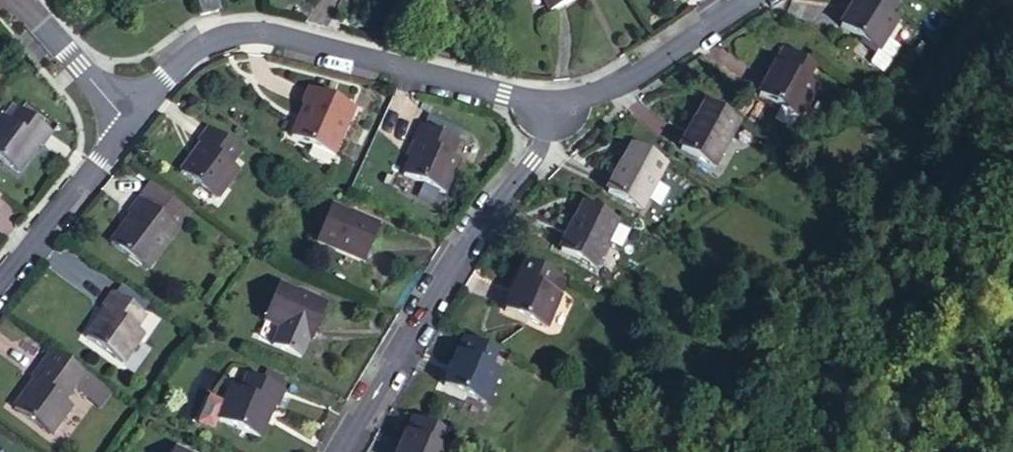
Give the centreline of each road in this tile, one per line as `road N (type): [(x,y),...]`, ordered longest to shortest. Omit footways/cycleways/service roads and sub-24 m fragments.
road 1 (residential): [(551,113),(504,93),(276,36),(236,33),(199,46),(124,108)]
road 2 (residential): [(551,113),(533,158),(461,244),(334,451)]
road 3 (residential): [(551,113),(634,76),(740,0)]
road 4 (residential): [(0,286),(98,168),(124,108)]
road 5 (residential): [(27,0),(124,108)]

